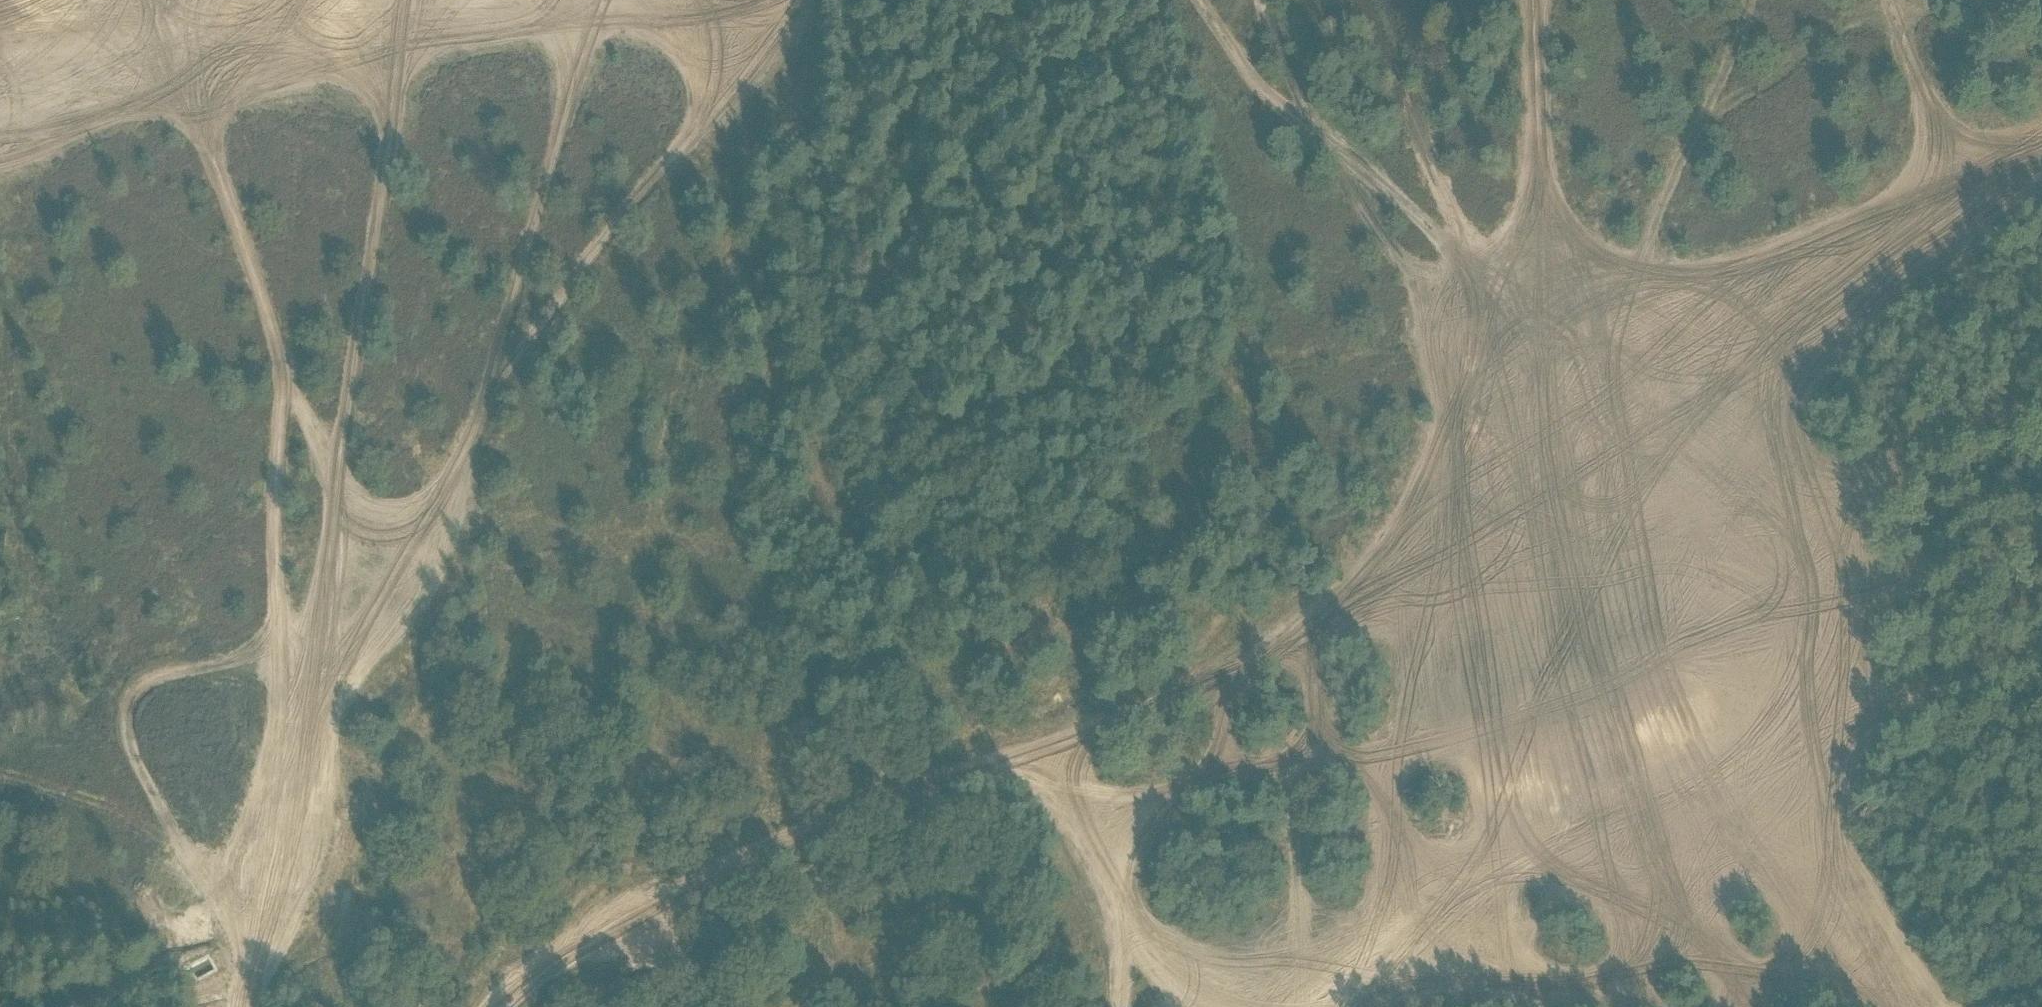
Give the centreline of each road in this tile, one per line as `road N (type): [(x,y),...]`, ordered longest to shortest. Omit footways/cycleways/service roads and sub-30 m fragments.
road 1 (track): [(2041,138),(1876,234),(1166,690),(692,879),(496,1006)]
road 2 (track): [(239,1006),(247,889),(417,571),(510,351),(571,80),(603,0)]
road 3 (track): [(1925,0),(1700,125),(1567,432)]
road 4 (track): [(1006,754),(1115,904),(1116,967),(1106,1006)]
road 5 (track): [(1891,16),(1960,186)]

